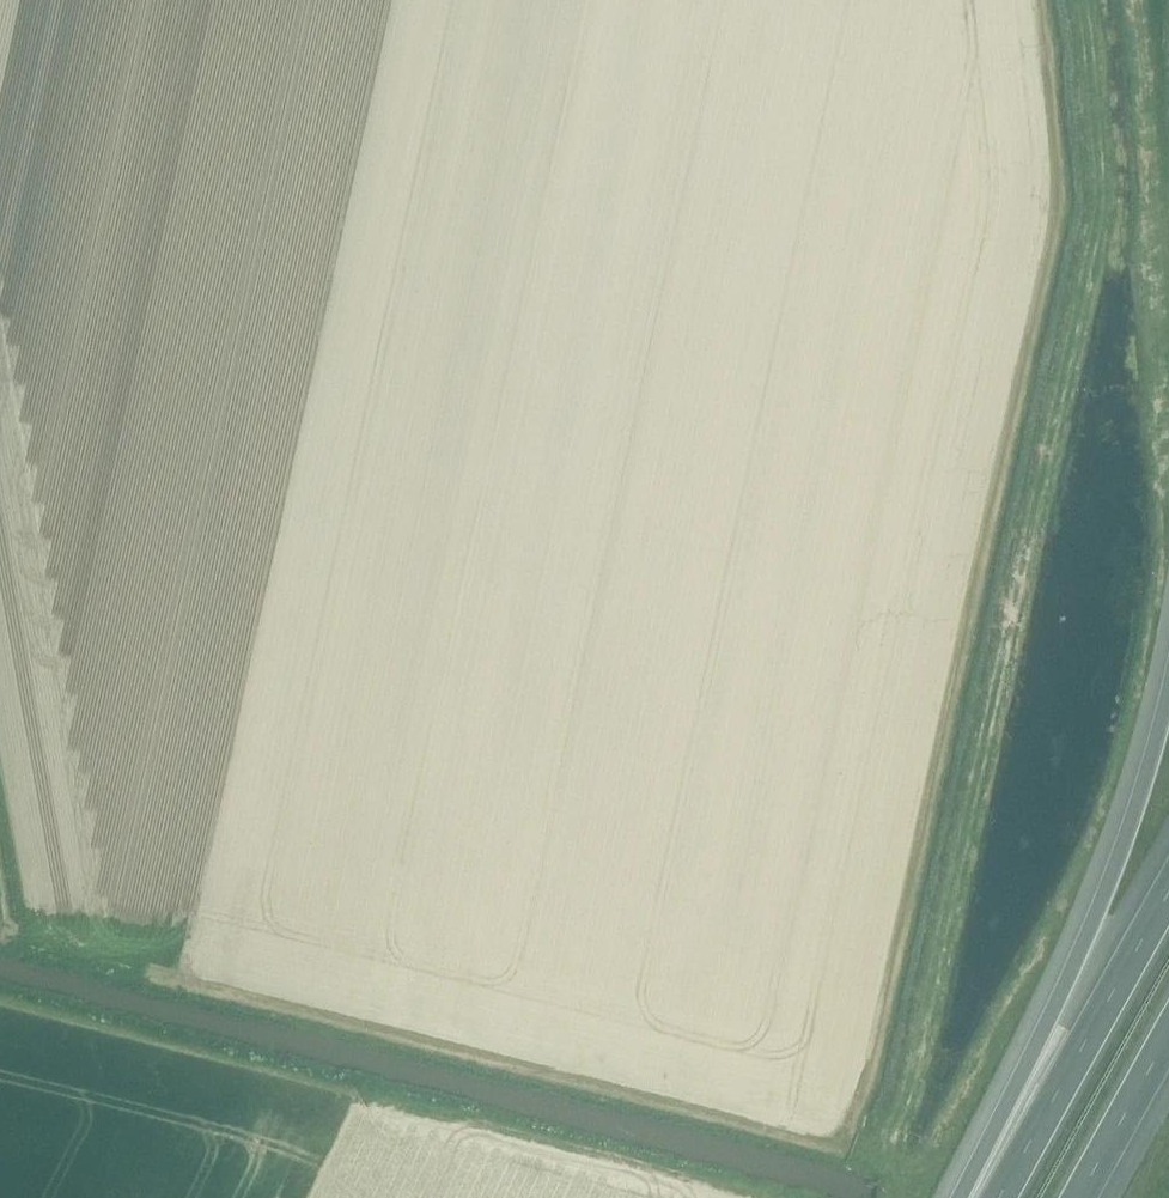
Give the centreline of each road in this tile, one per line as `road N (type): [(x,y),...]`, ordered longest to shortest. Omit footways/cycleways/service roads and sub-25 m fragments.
road 1 (motorway): [(1168,695),(1112,874),(959,1197)]
road 2 (motorway): [(1168,893),(1001,1197)]
road 3 (motorway): [(1079,1197),(1168,1035)]

